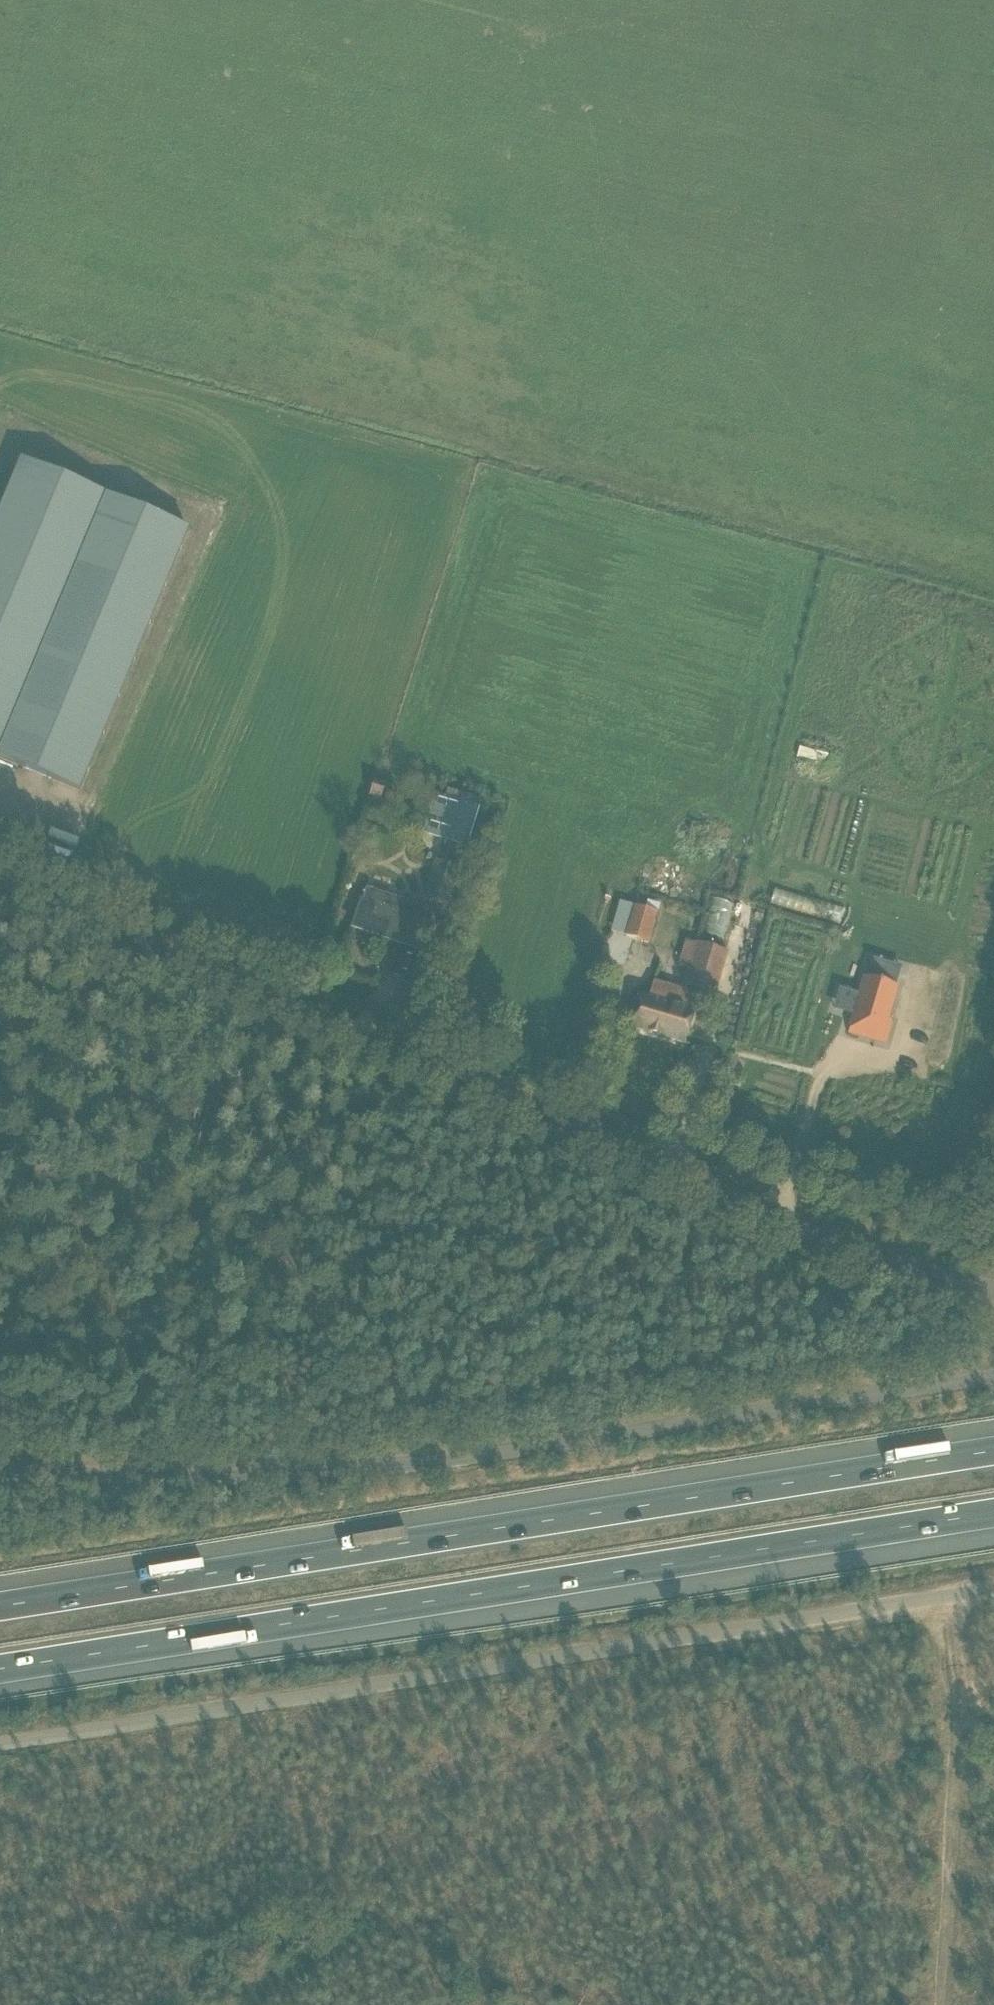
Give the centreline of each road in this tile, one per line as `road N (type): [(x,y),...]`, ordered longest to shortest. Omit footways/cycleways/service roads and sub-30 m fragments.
road 1 (unclassified): [(993,1289),(870,1250),(0,887)]
road 2 (motorway): [(993,1450),(0,1606)]
road 3 (motorway): [(0,1668),(993,1513)]
road 4 (unclassified): [(993,1374),(471,1457),(324,1471),(0,1471)]
road 5 (unclassified): [(0,1743),(897,1600)]
road 6 (track): [(939,1593),(959,1710),(944,2004)]

